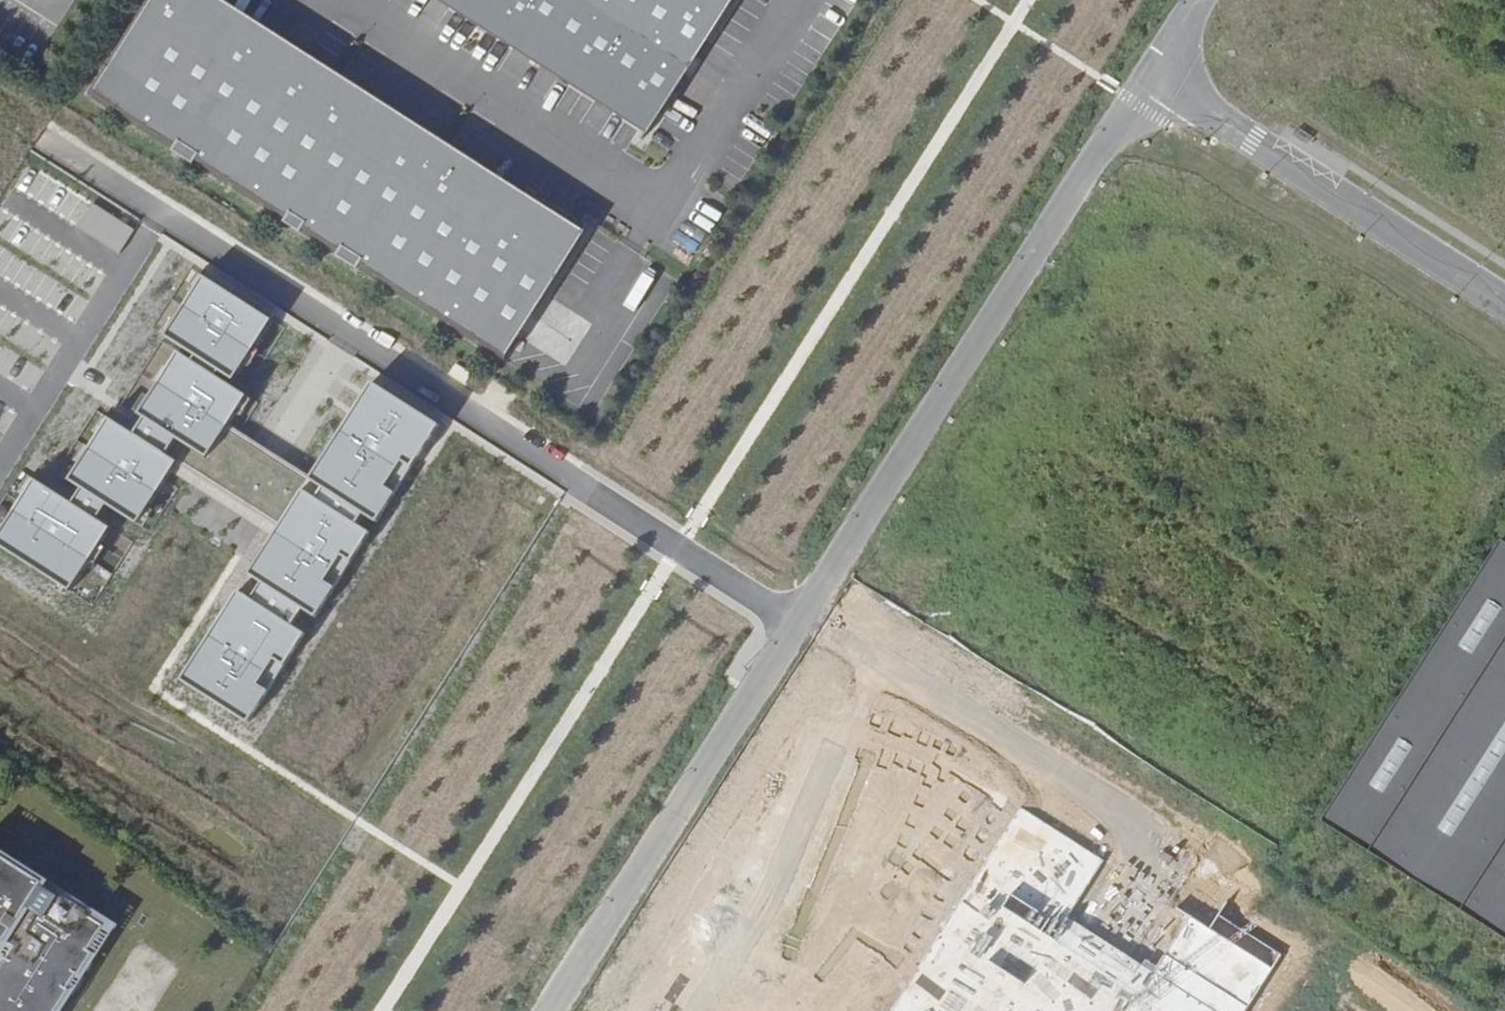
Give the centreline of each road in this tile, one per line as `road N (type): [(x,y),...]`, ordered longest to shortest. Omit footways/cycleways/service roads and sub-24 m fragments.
road 1 (unclassified): [(554,1010),(1147,75)]
road 2 (unclassified): [(1504,303),(1147,75)]

